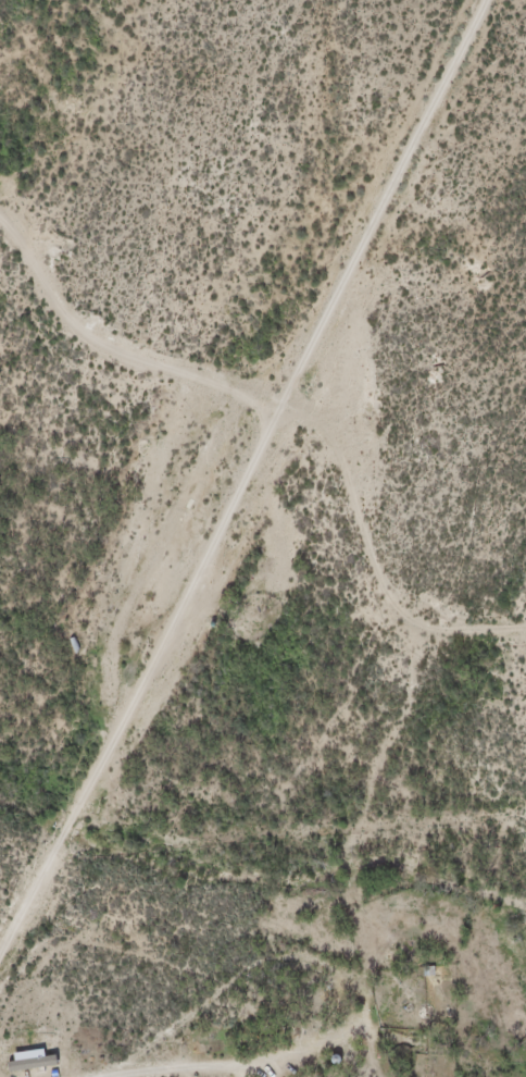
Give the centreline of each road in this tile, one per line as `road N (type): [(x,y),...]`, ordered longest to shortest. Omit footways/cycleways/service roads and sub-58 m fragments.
road 1 (track): [(419,1076),(373,998),(349,861),(453,602),(499,463),(525,422)]
road 2 (track): [(398,609),(355,475),(333,448),(272,396),(149,371),(95,343),(67,311),(45,253),(0,211)]
road 3 (residential): [(349,861),(301,822),(289,794),(291,775),(398,609),(453,602)]
road 4 (track): [(373,998),(308,1050),(248,1064),(96,1076)]

